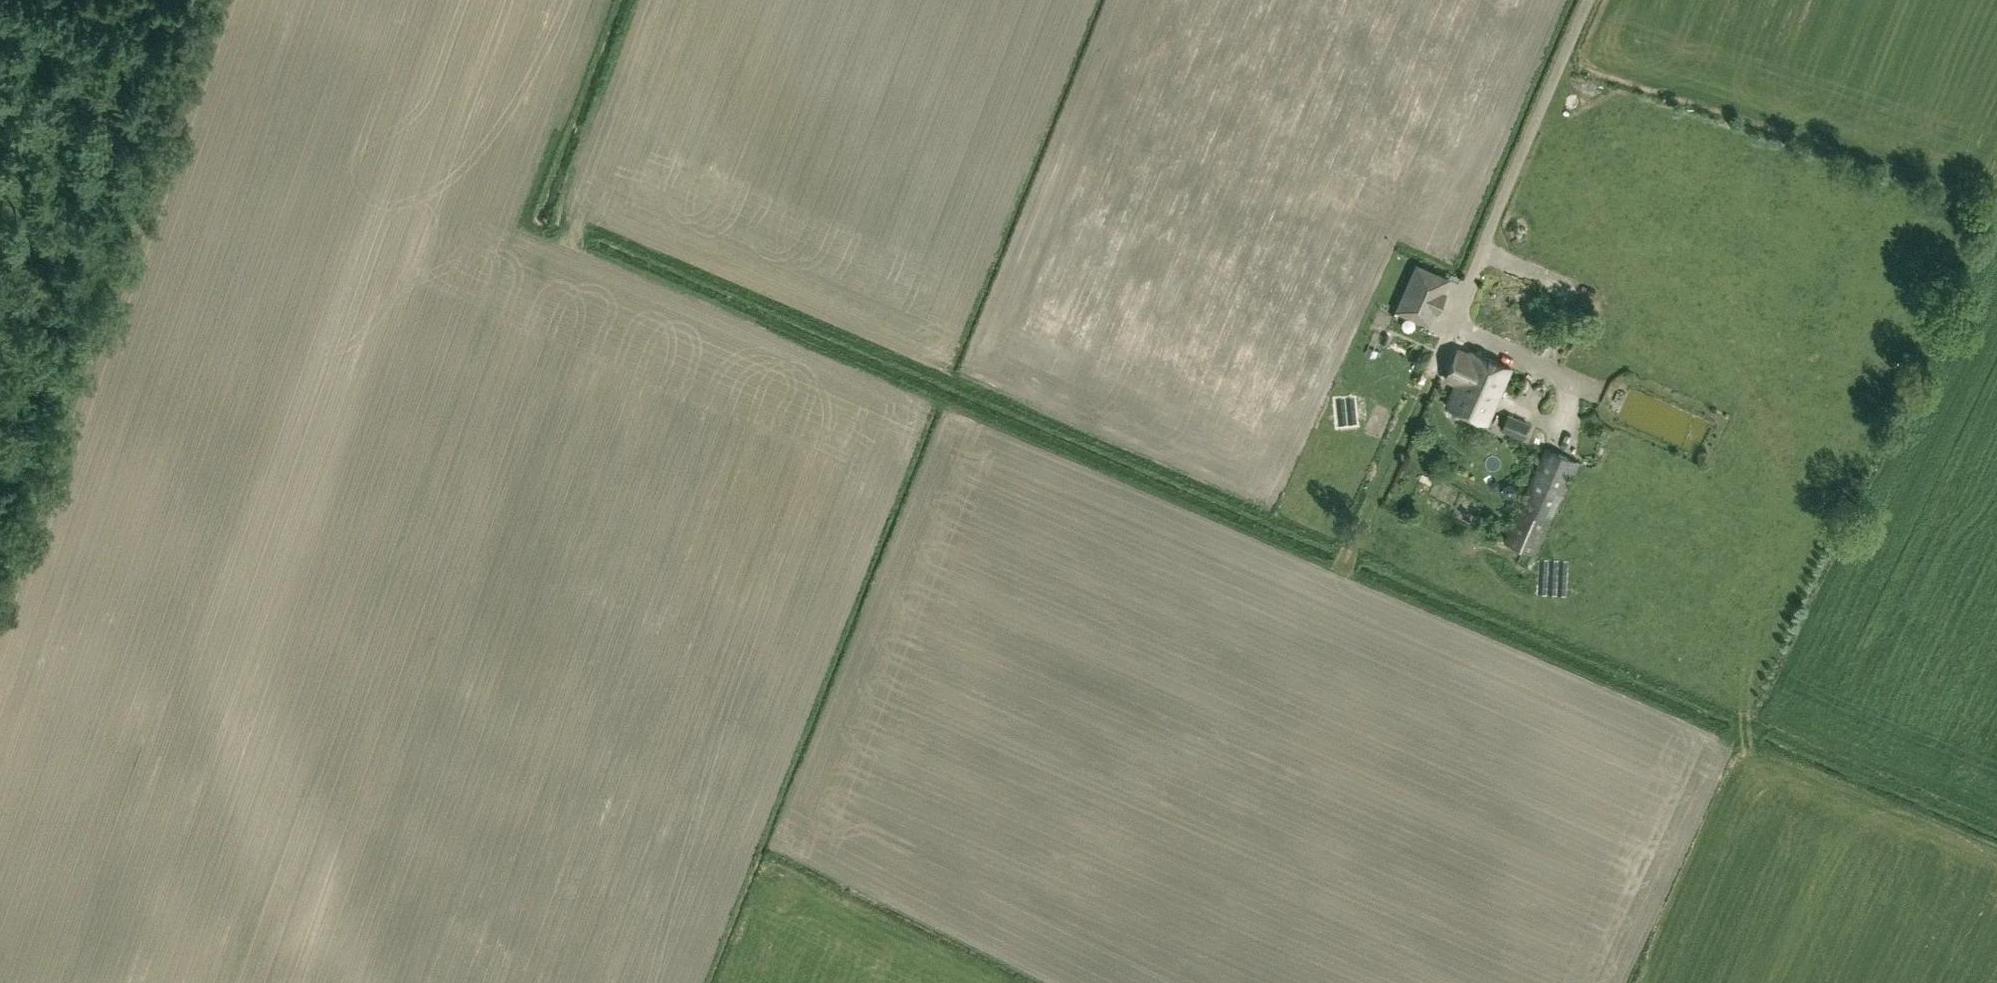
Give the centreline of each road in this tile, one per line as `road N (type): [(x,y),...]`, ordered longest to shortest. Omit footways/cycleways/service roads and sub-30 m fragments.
road 1 (unclassified): [(1455,317),(1588,0)]

